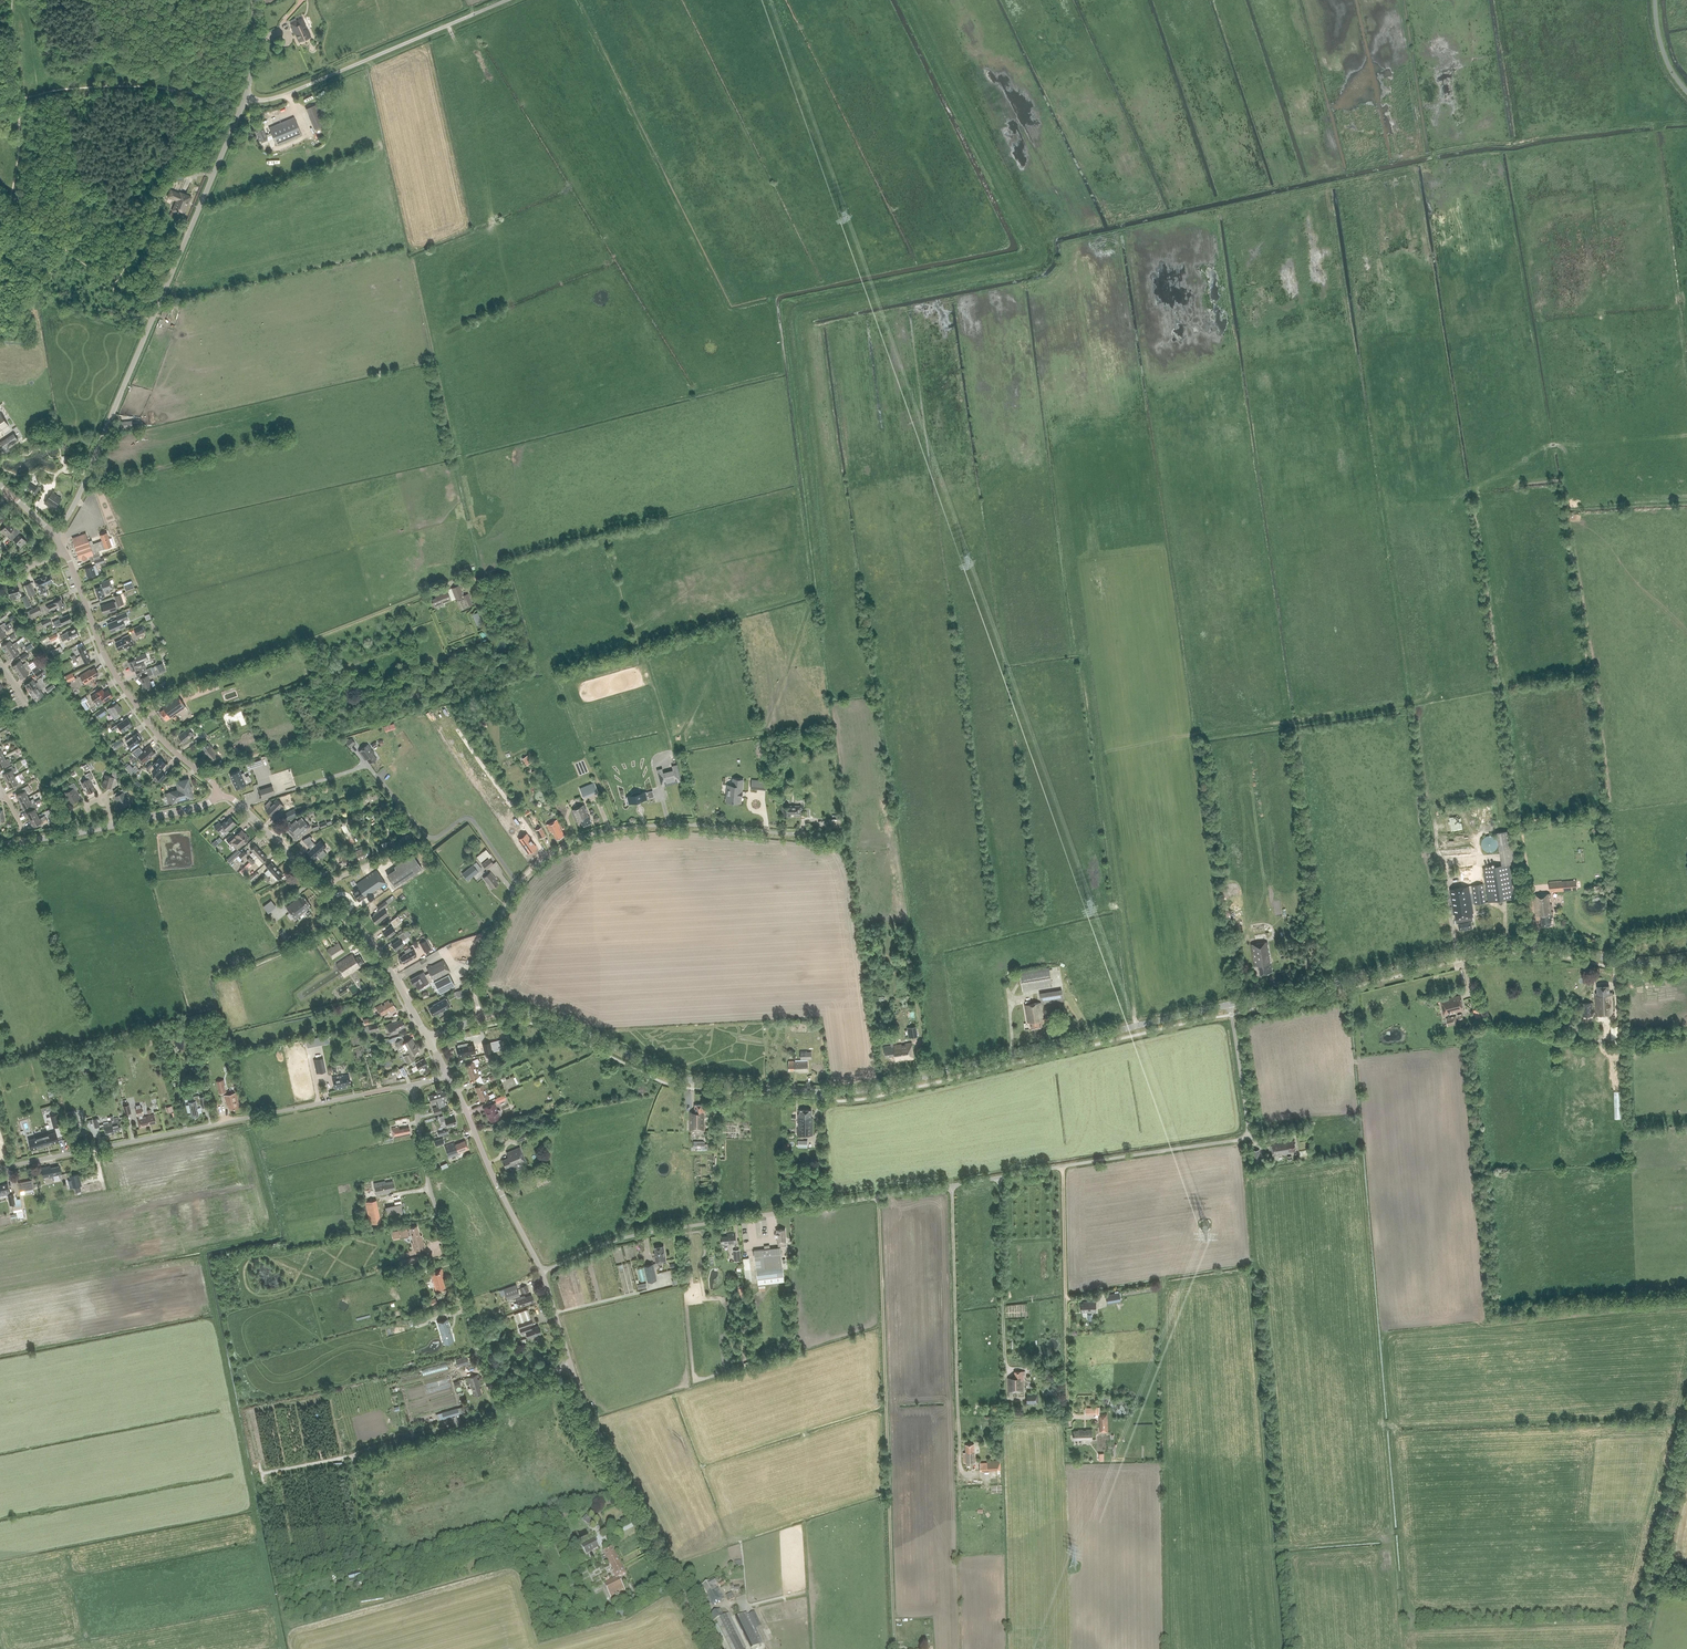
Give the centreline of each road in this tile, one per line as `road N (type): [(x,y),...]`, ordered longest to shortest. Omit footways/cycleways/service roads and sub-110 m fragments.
road 1 (unclassified): [(542,1272),(645,1233),(1245,1138),(1230,1005)]
road 2 (track): [(912,0),(1041,261),(804,316),(838,587)]
road 3 (tertiary): [(480,1017),(520,1011),(554,1018),(691,1080),(848,1092),(1230,1005)]
road 4 (track): [(1188,736),(1423,700),(1439,560),(1465,493),(1545,444),(1686,434)]
road 5 (unclassified): [(56,536),(244,97)]
road 6 (tertiary): [(1230,1005),(1498,946),(1629,963),(1686,959)]
road 7 (track): [(877,1197),(895,1648)]
road 8 (unclassified): [(480,1017),(475,981),(509,899),(552,854),(592,834),(662,825),(809,836)]
road 9 (unclassified): [(0,1168),(412,1085)]
road 10 (unclassified): [(412,1085),(429,1186),(489,1384),(504,1391),(571,1365)]
road 11 (tertiary): [(427,1038),(368,939),(243,809),(220,795)]
road 12 (tertiary): [(711,1648),(597,1432),(571,1365)]
road 13 (track): [(951,1185),(960,1486)]
road 14 (unclassified): [(220,795),(164,742),(116,678),(64,552)]
road 15 (unclassified): [(244,97),(280,96),(507,0)]
road 16 (track): [(1063,1166),(1068,1427)]
road 17 (track): [(372,1551),(355,1458),(482,1416),(497,1392)]
road 18 (track): [(240,110),(133,86),(20,99)]
road 19 (tertiary): [(542,1272),(447,1073)]
road 20 (unclassified): [(1636,1648),(1686,1439)]
road 21 (track): [(1686,121),(1513,144)]

